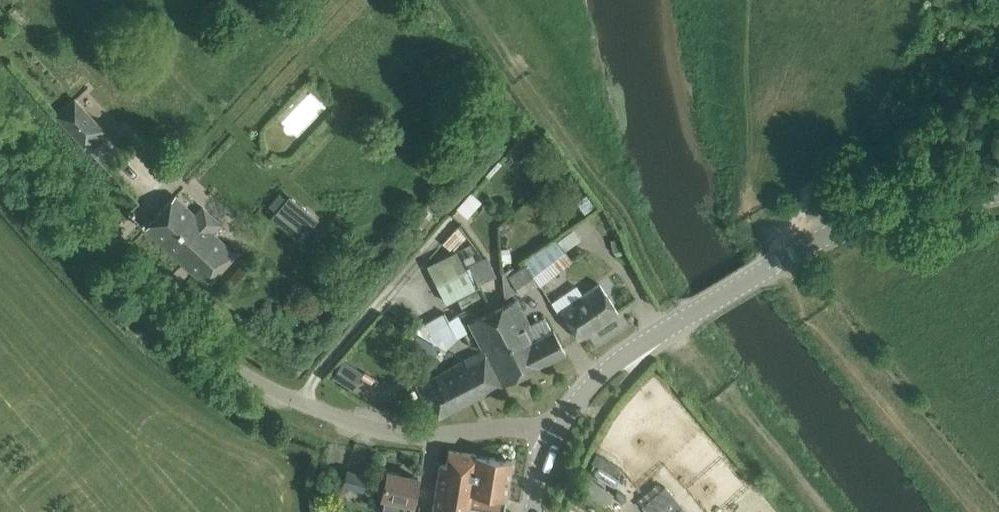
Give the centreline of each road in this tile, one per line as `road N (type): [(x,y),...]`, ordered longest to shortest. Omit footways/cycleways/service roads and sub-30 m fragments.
road 1 (unclassified): [(556,436),(524,427),(386,432),(248,379),(174,333),(0,141)]
road 2 (tertiary): [(657,332),(863,220),(998,194)]
road 3 (track): [(978,511),(821,324)]
road 4 (tertiary): [(657,332),(580,395),(556,436)]

